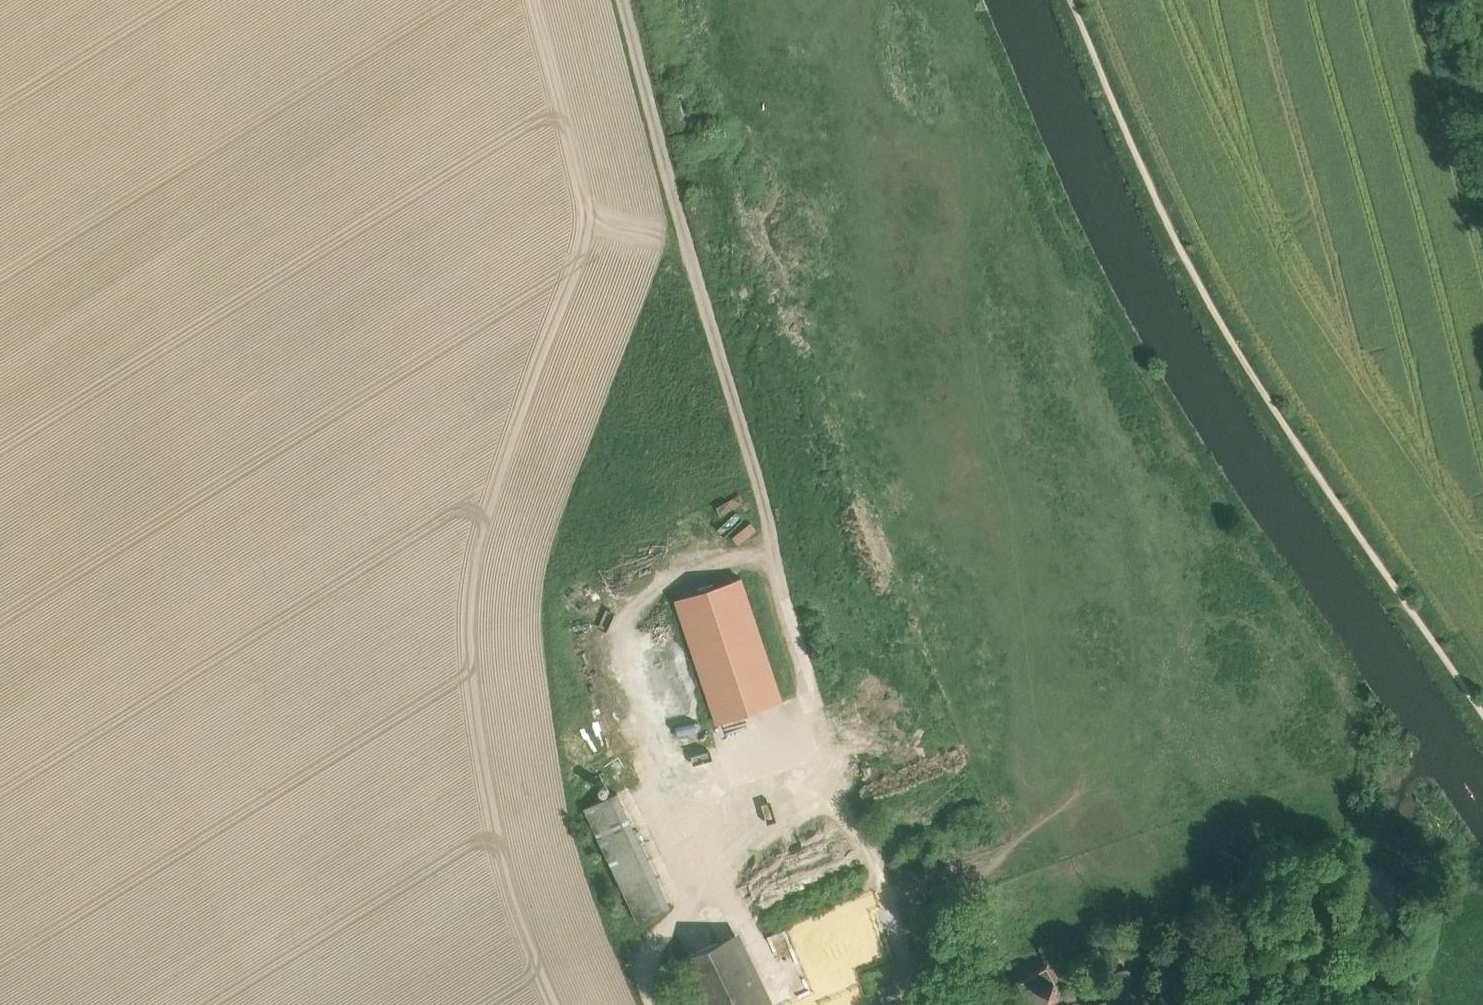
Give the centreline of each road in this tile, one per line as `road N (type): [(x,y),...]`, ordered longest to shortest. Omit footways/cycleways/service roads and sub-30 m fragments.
road 1 (track): [(772,550),(678,570),(638,592),(603,652),(702,887),(646,964),(652,1004)]
road 2 (track): [(649,103),(772,550)]
road 3 (track): [(893,908),(822,729),(772,550)]

